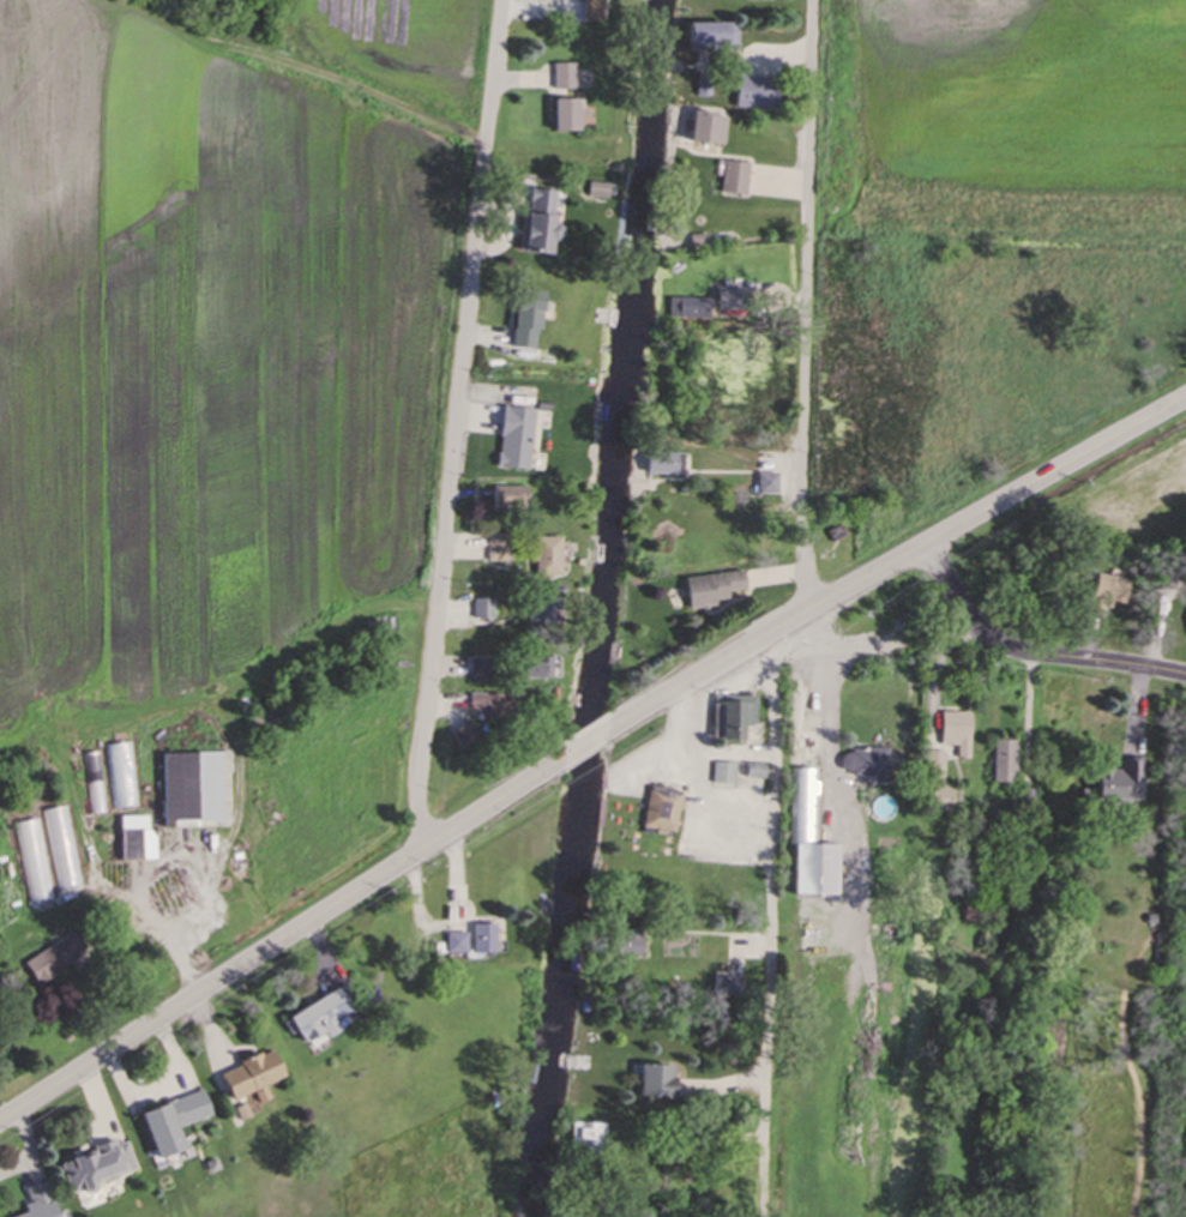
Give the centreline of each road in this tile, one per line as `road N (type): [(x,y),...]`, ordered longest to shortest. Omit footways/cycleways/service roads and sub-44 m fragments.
road 1 (residential): [(409,870),(506,0)]
road 2 (tertiary): [(565,771),(0,1134)]
road 3 (residential): [(824,607),(796,538),(796,480),(807,247),(840,0)]
road 4 (residential): [(771,643),(768,1216)]
road 5 (tertiary): [(931,548),(600,749)]
road 6 (residential): [(931,548),(981,634),(1005,650),(1185,678)]
road 7 (tertiary): [(1185,407),(931,548)]

